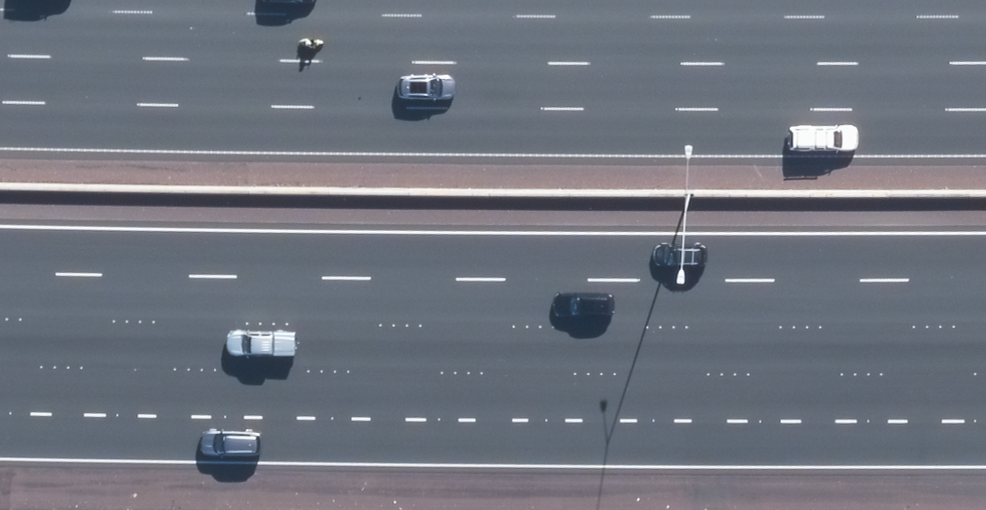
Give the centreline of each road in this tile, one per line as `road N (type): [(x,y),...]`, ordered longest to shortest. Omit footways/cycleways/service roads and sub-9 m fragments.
road 1 (motorway): [(0,50),(985,61)]
road 2 (motorway): [(985,326),(0,316)]

